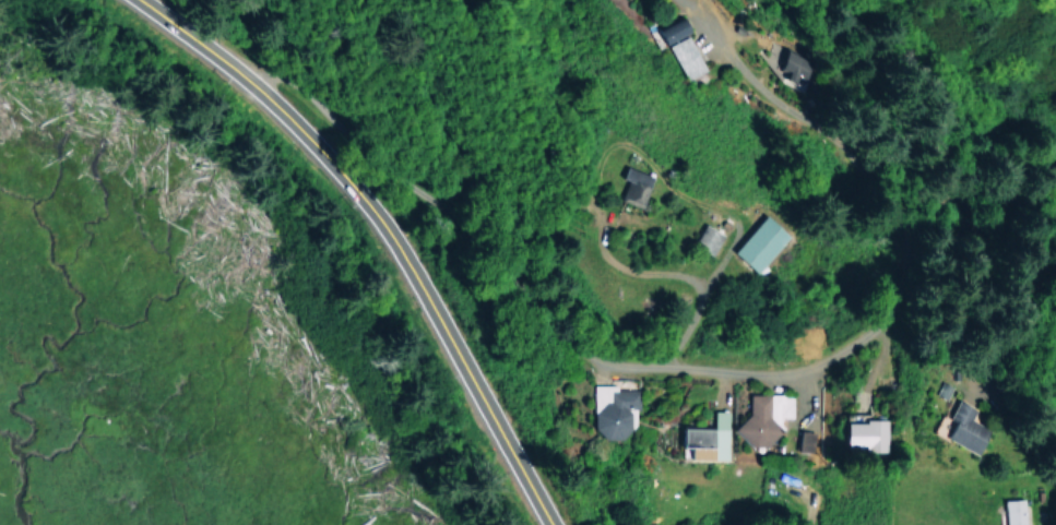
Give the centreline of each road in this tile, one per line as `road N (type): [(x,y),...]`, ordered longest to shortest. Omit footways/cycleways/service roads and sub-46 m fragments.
road 1 (residential): [(247,77),(304,82),(495,229),(580,353),(620,368),(774,371),(822,363),(888,317),(906,274),(907,231),(856,152),(722,46)]
road 2 (secondary): [(553,524),(369,204),(307,130),(140,0)]

